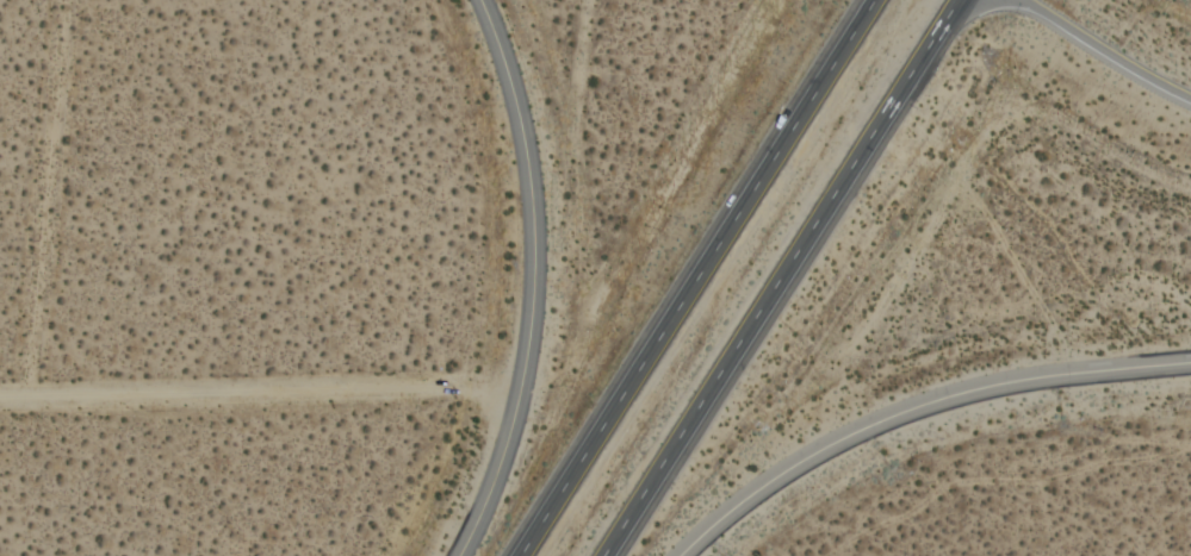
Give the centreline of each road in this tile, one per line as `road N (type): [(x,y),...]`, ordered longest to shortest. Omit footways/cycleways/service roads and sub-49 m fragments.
road 1 (trunk): [(599,555),(949,0)]
road 2 (trunk): [(864,0),(515,555)]
road 3 (residential): [(480,0),(529,167),(533,317),(513,426),(461,555)]
road 4 (residential): [(683,555),(799,462),(901,413),(1004,383),(1190,364)]
road 5 (track): [(0,399),(464,386),(513,426)]
road 6 (track): [(26,398),(67,0)]
road 7 (motorway): [(1020,0),(1190,101)]

